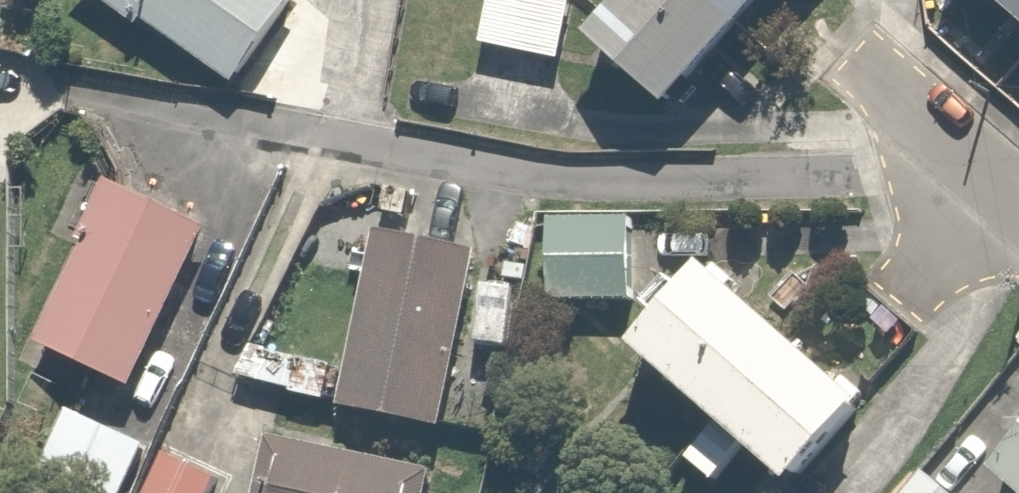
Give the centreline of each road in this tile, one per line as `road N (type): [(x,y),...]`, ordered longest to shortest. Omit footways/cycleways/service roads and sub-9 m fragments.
road 1 (residential): [(1018,217),(856,78)]

